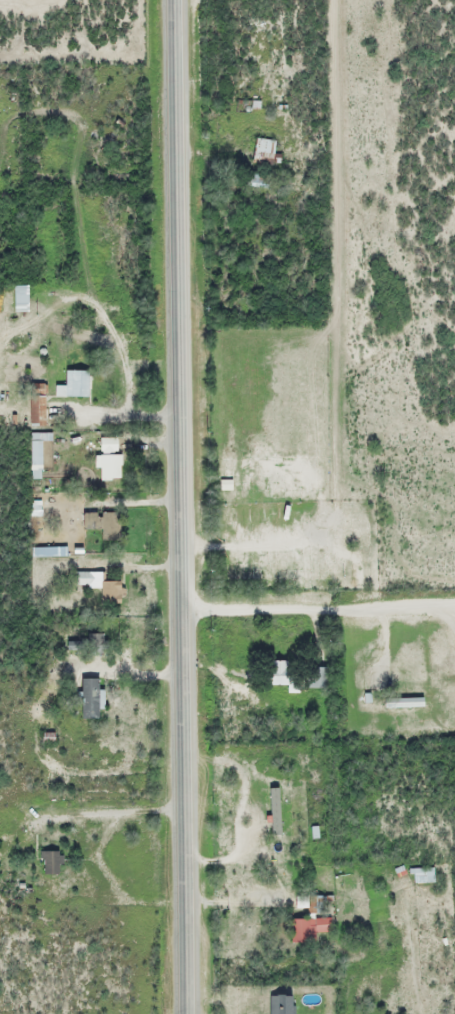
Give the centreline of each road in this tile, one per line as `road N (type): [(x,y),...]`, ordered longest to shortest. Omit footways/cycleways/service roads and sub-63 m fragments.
road 1 (primary): [(186,1013),(173,0)]
road 2 (residential): [(180,607),(454,606)]

